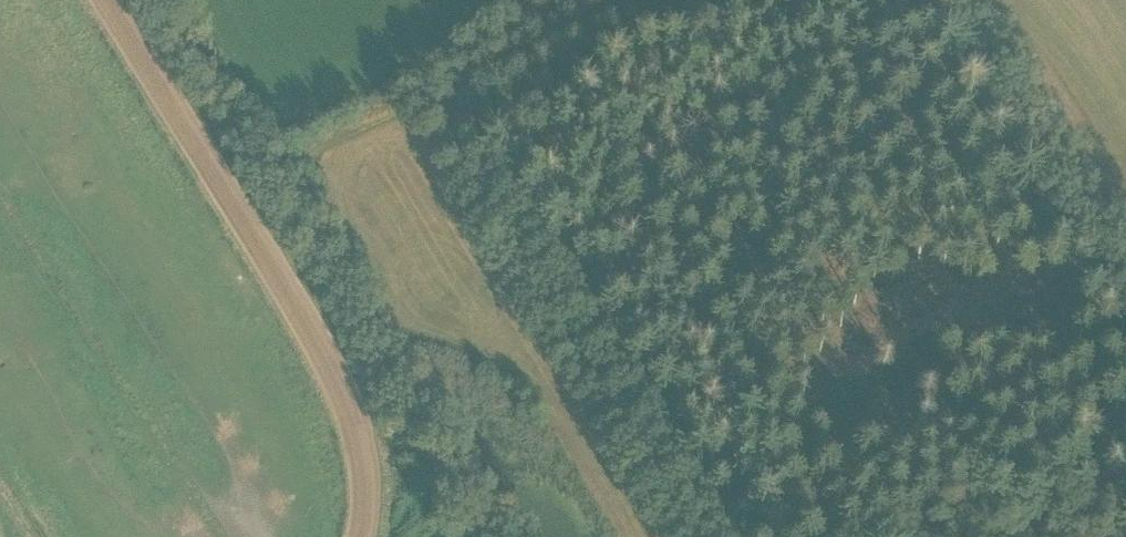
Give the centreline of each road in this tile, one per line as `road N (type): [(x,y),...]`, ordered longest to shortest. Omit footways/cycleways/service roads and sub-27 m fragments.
road 1 (track): [(433,106),(693,536)]
road 2 (track): [(433,106),(638,0)]

